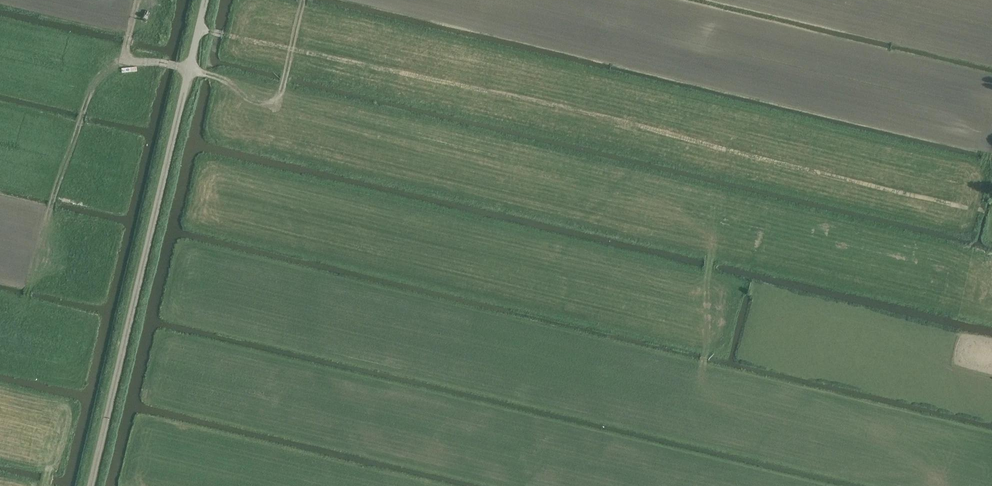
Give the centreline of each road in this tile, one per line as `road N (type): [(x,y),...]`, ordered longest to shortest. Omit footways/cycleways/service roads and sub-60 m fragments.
road 1 (track): [(272,99),(711,239),(706,370),(934,485)]
road 2 (track): [(291,50),(608,116),(973,209)]
road 3 (track): [(0,306),(26,307),(86,106),(104,70),(124,58)]
road 4 (track): [(200,29),(291,50),(303,0)]
road 5 (track): [(137,0),(124,58),(189,70)]

